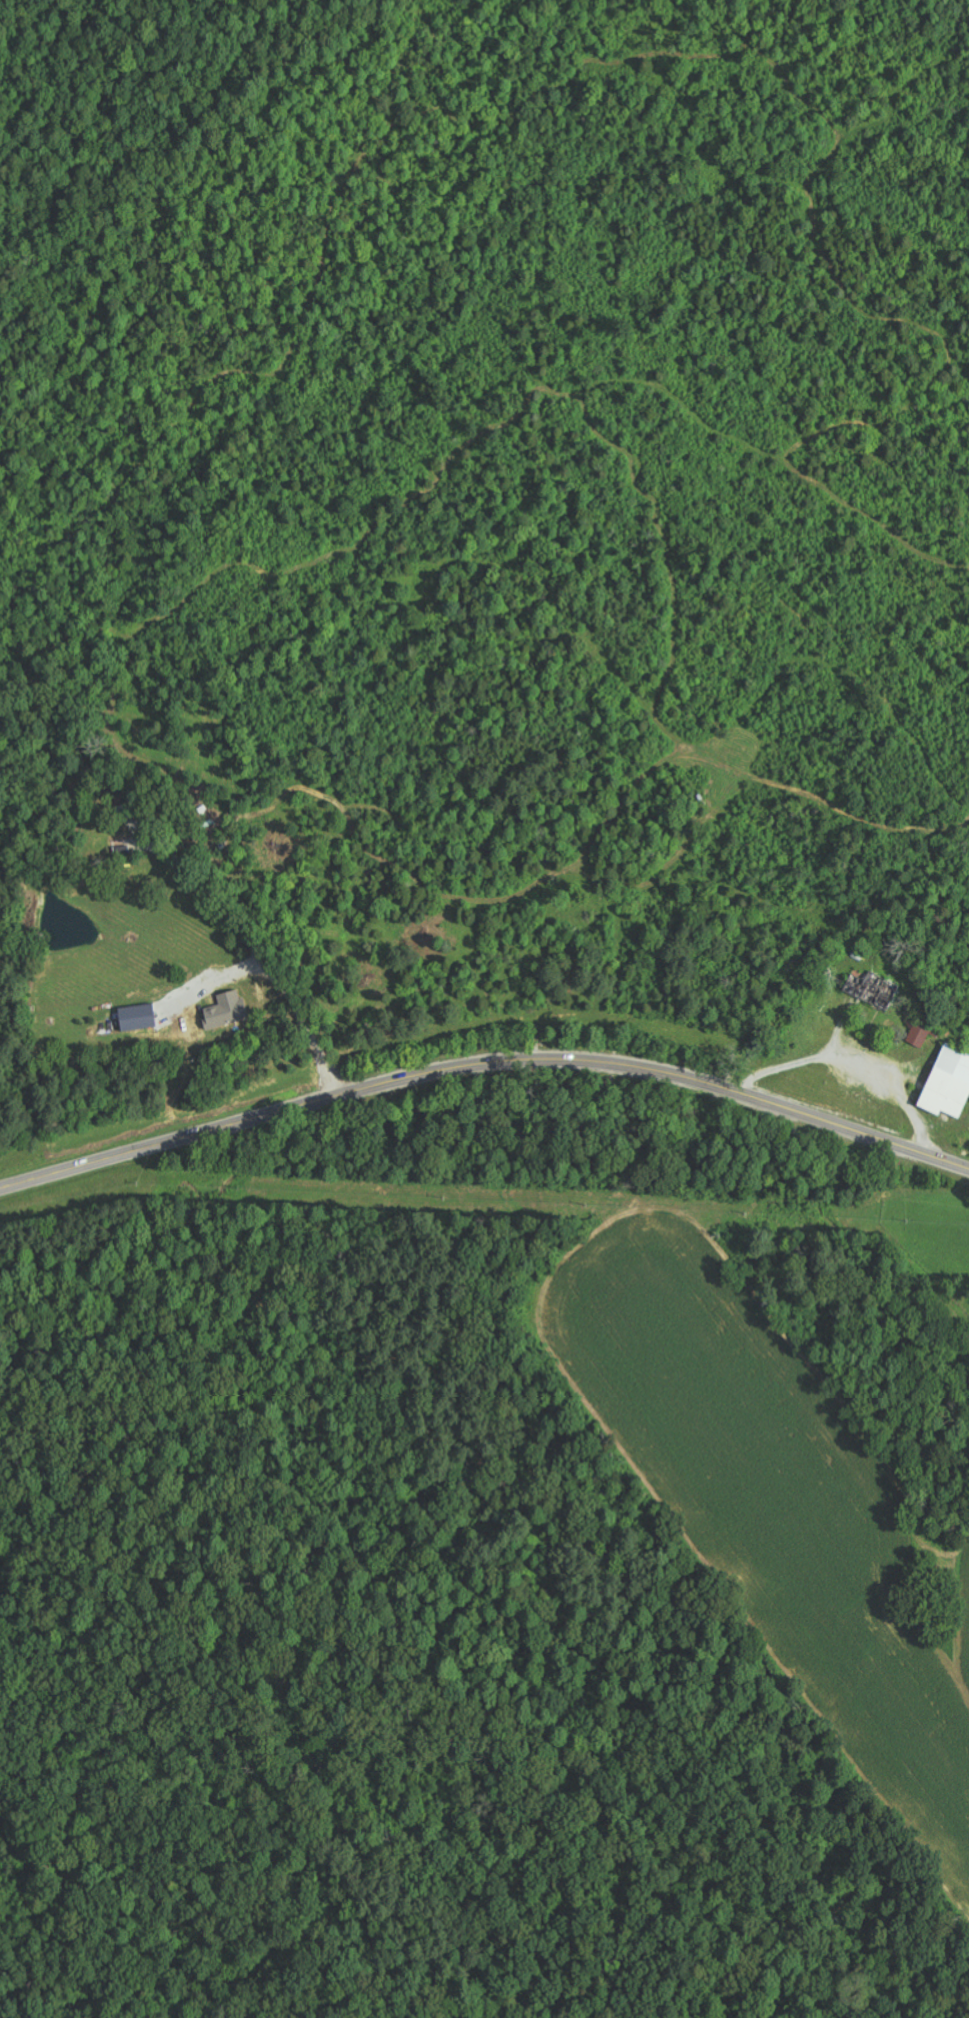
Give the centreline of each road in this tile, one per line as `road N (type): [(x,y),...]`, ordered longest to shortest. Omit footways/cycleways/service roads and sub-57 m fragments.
road 1 (secondary): [(0,1189),(421,1075),(554,1060),(688,1078),(968,1169)]

